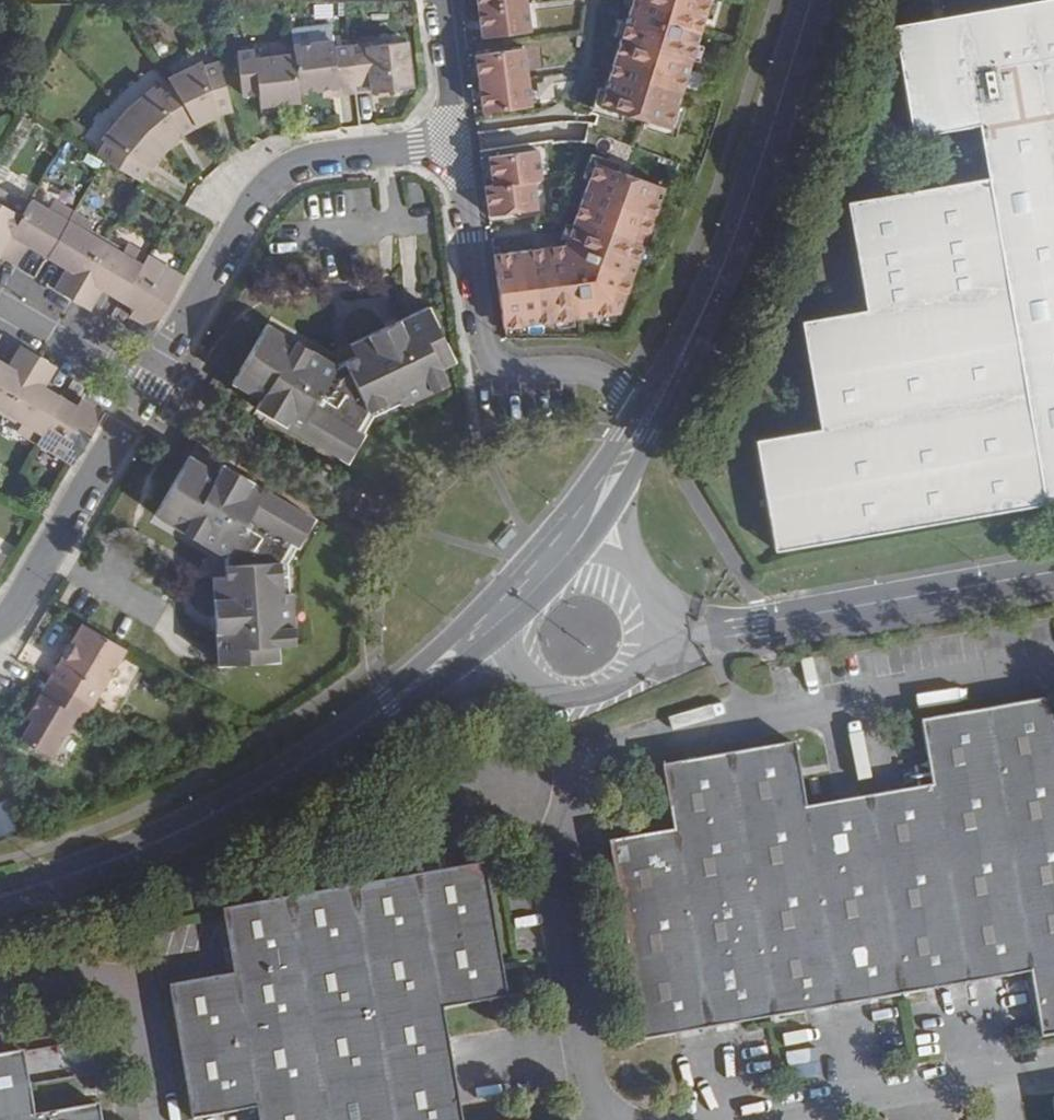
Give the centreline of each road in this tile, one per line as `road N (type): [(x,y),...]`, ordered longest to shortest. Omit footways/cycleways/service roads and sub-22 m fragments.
road 1 (residential): [(0,626),(246,218),(281,181),(325,158),(457,143)]
road 2 (secondary): [(419,682),(306,761),(184,830),(0,897)]
road 3 (secondary): [(812,0),(721,274),(646,423)]
road 4 (residential): [(1053,571),(658,639)]
road 5 (residential): [(457,143),(491,358),(513,369),(594,372),(646,423)]
road 6 (residential): [(519,681),(553,699),(591,700),(640,672),(658,639)]
road 7 (residential): [(437,0),(457,143)]

